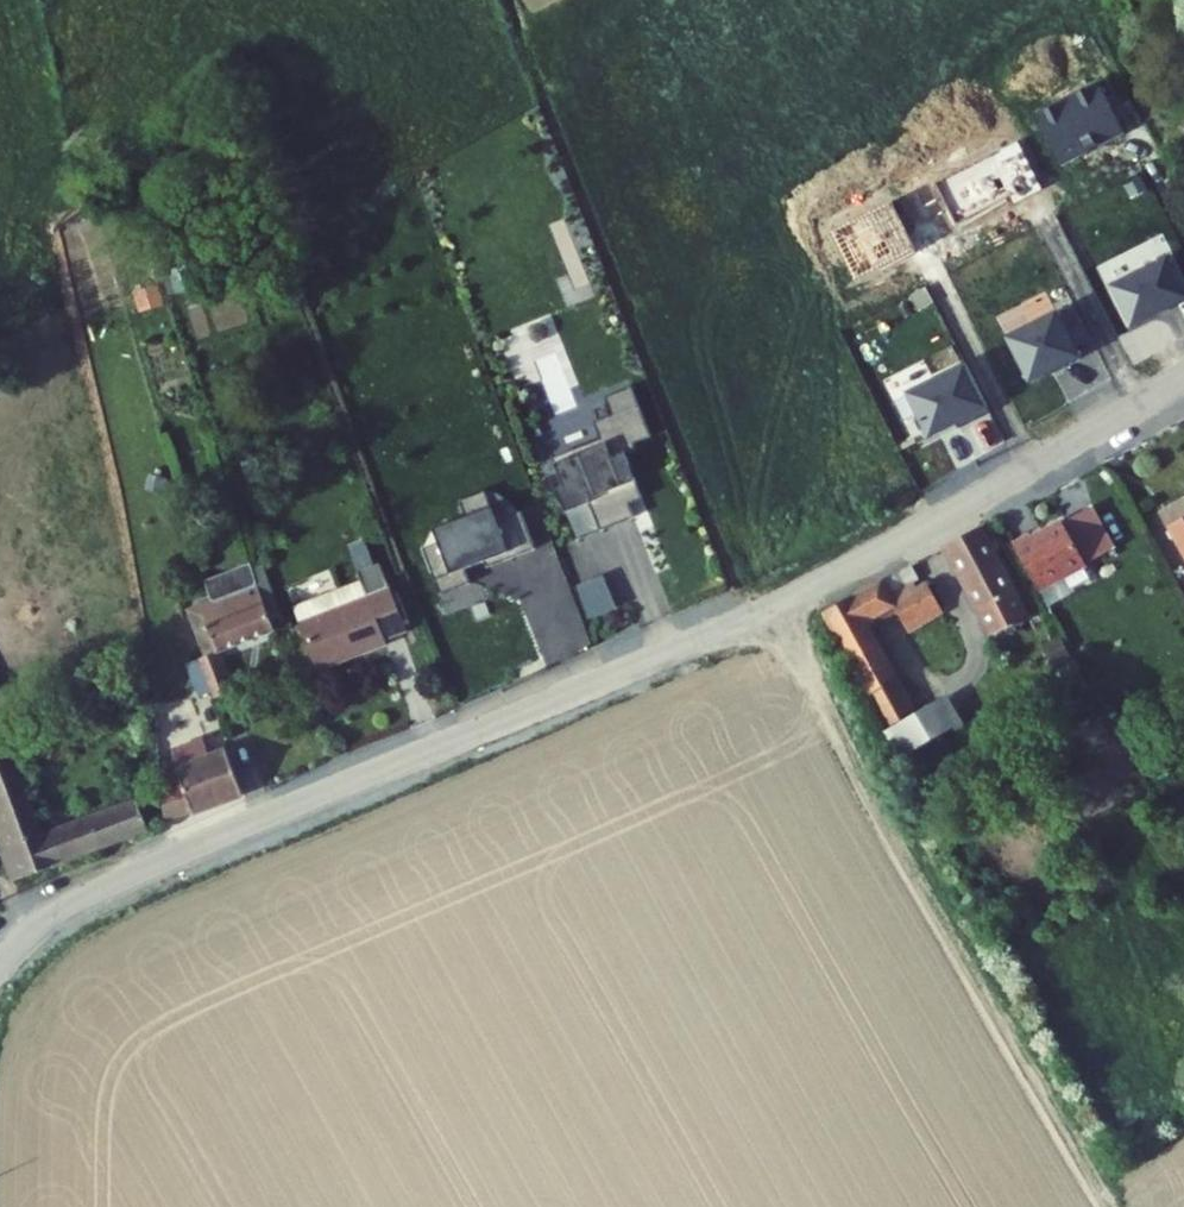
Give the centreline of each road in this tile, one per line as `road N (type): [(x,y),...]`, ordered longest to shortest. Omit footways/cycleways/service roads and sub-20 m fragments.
road 1 (residential): [(1183,375),(778,604),(69,902),(0,965)]

